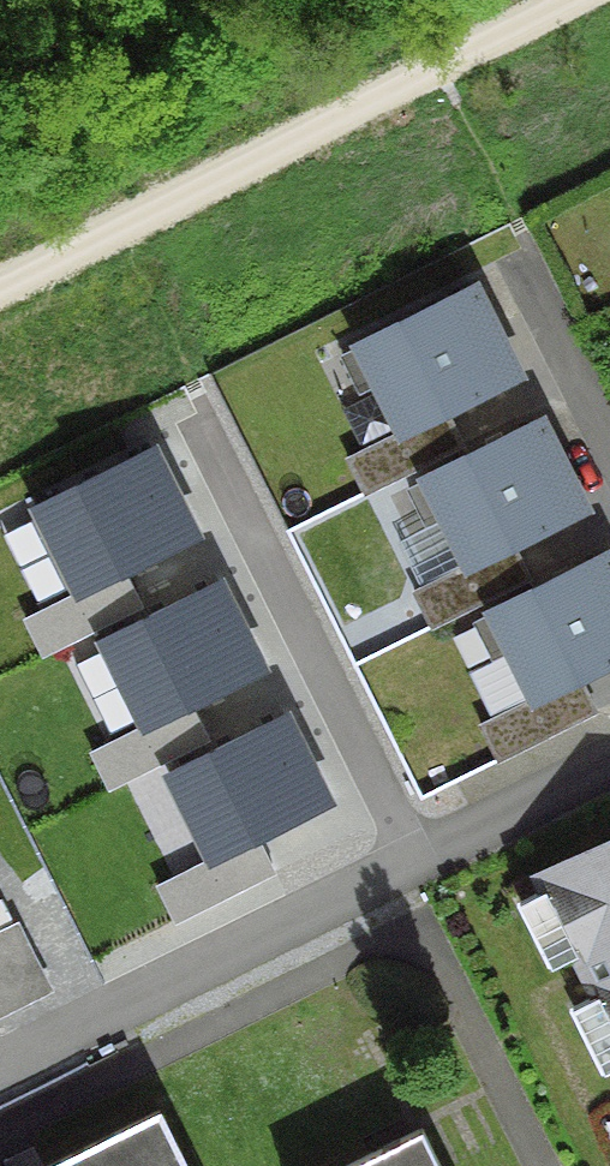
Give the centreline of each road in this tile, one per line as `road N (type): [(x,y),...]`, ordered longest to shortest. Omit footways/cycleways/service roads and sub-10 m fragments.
road 1 (residential): [(609,774),(0,1070)]
road 2 (track): [(582,0),(0,294)]
road 3 (residential): [(609,442),(526,275)]

